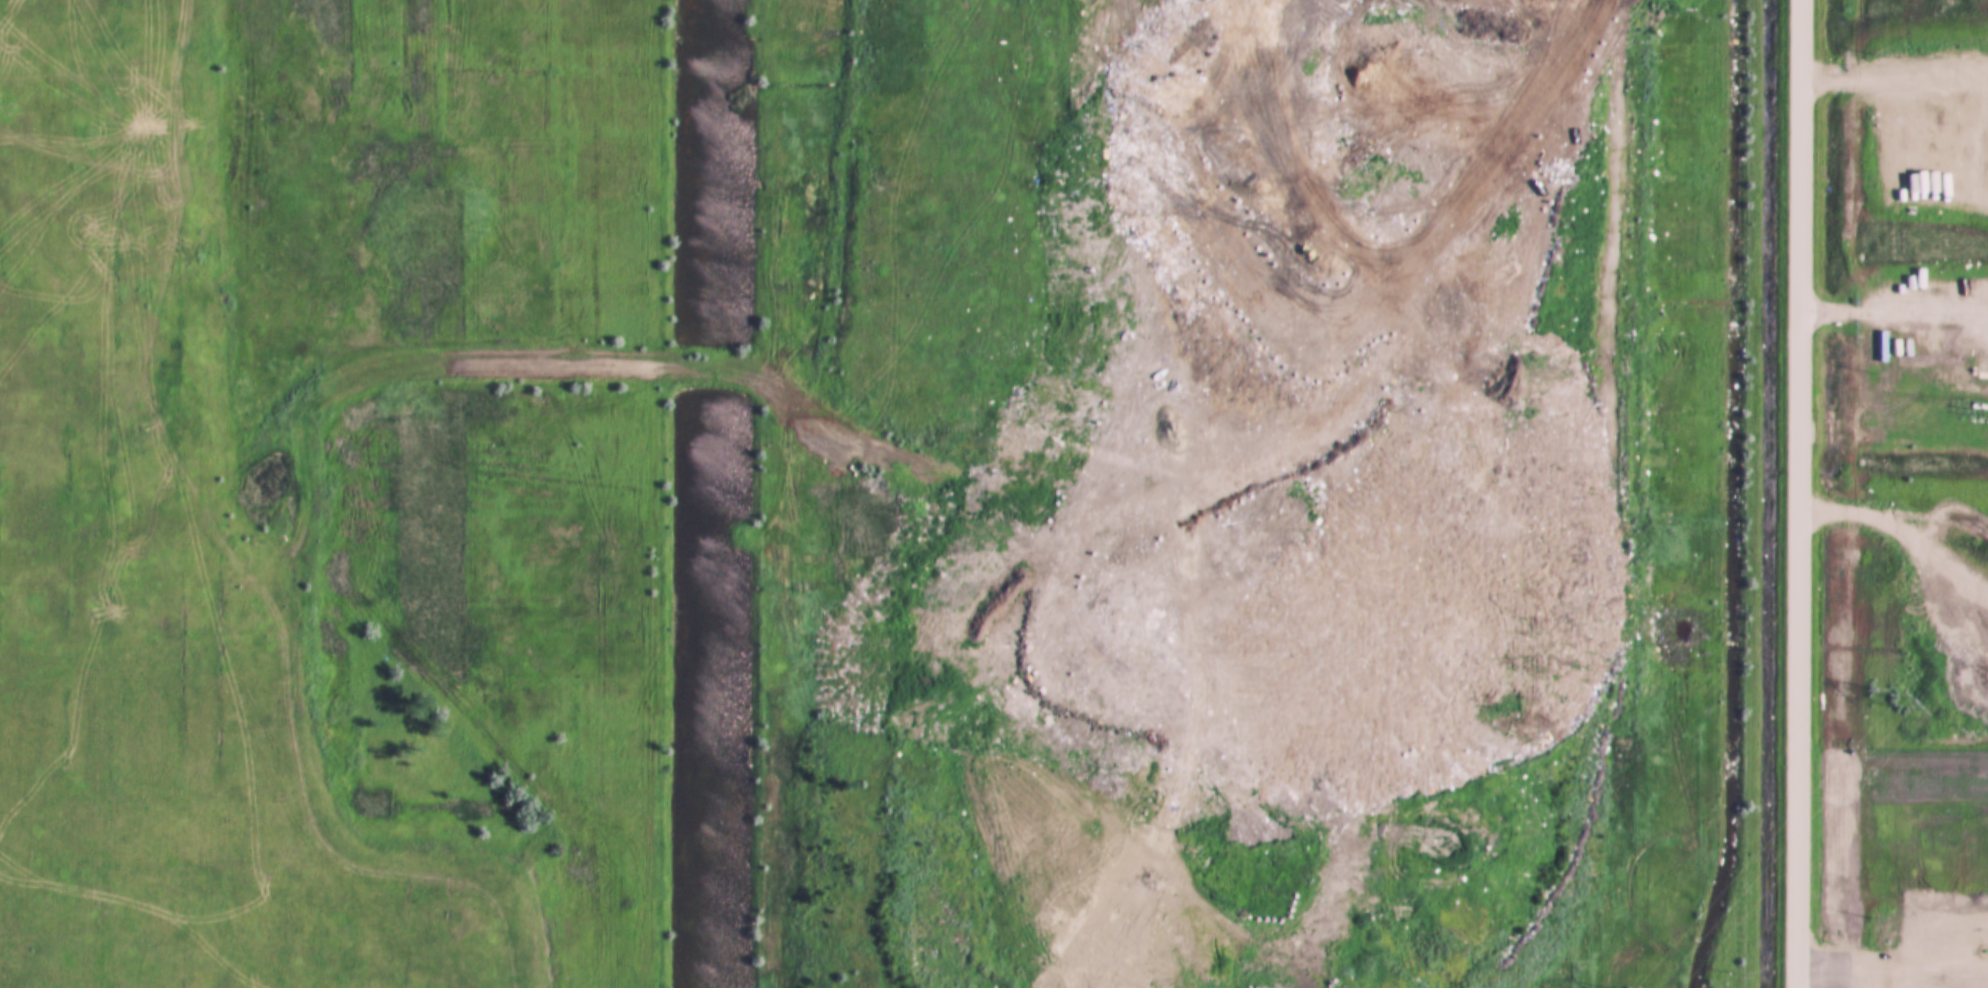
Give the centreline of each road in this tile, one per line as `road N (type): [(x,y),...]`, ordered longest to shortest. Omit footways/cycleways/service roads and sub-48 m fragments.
road 1 (residential): [(1797,987),(1802,0)]

